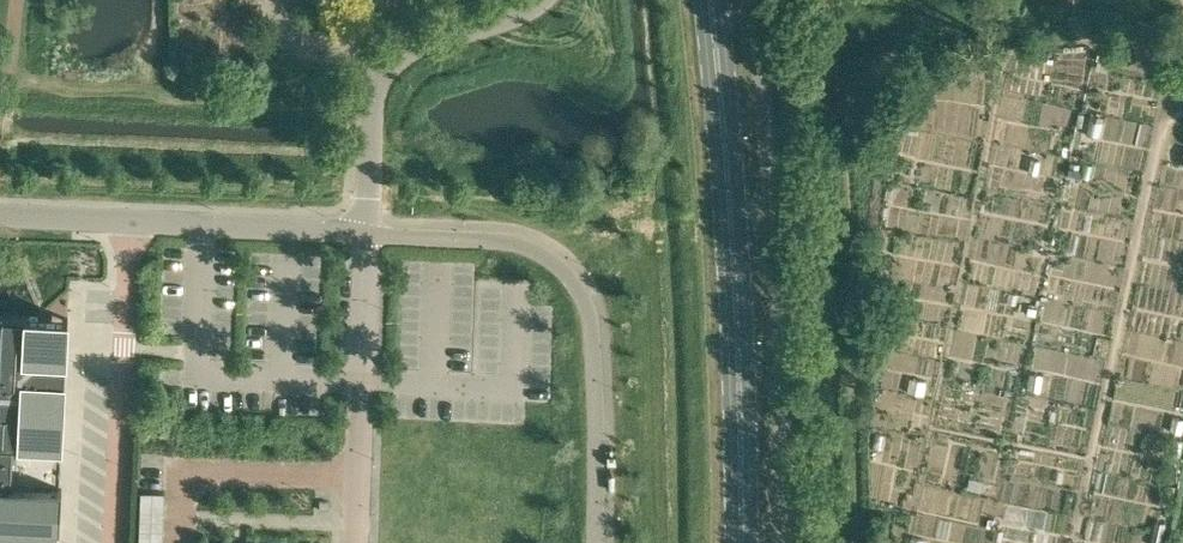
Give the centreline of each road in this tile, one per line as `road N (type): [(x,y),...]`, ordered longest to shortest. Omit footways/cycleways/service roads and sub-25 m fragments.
road 1 (primary): [(743,542),(730,223),(707,0)]
road 2 (track): [(1182,109),(1156,145),(1076,542)]
road 3 (residential): [(367,233),(371,105),(393,62),(434,38),(540,0)]
road 4 (residential): [(115,542),(129,223)]
road 5 (residential): [(367,233),(356,542)]
road 6 (residential): [(367,233),(129,223)]
road 7 (residential): [(129,223),(0,220)]

